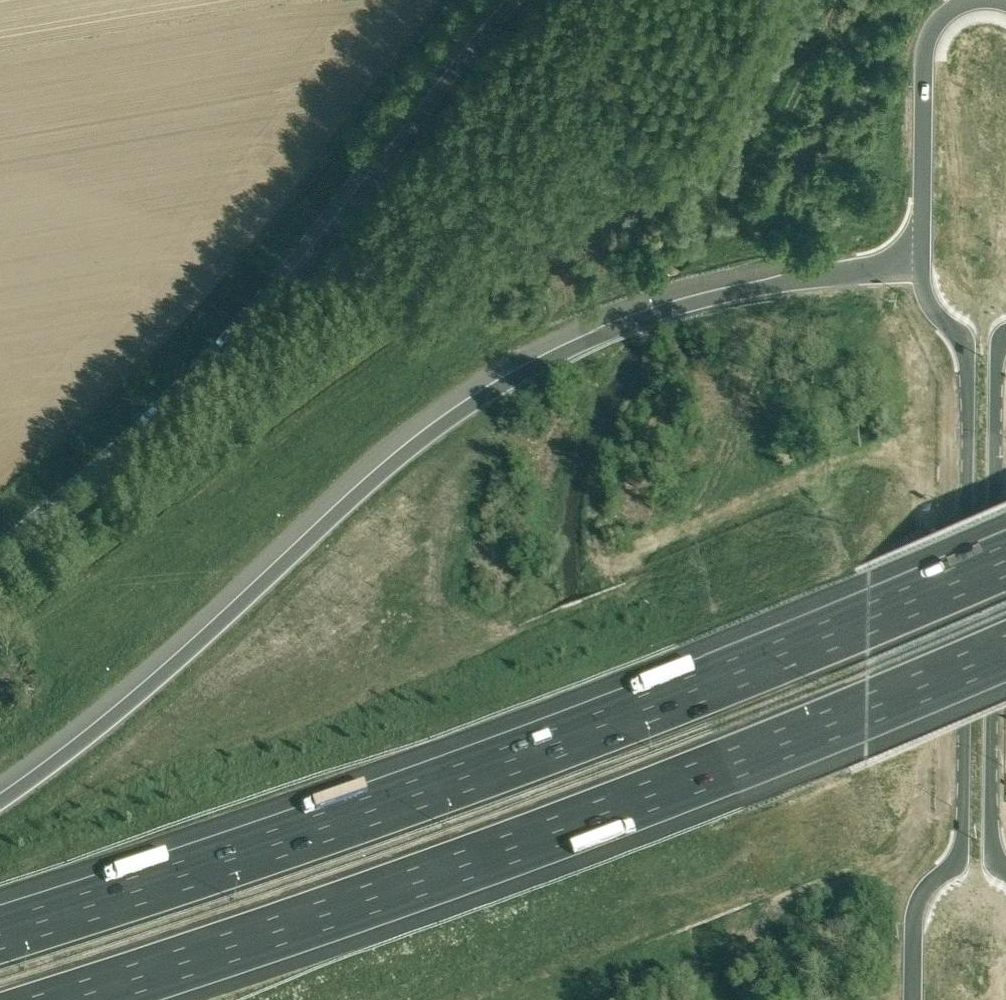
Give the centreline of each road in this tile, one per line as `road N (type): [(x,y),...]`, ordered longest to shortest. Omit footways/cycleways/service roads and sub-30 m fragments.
road 1 (motorway): [(922,272),(795,282),(699,301),(523,370),(372,474),(219,618),(0,802)]
road 2 (motorway): [(1005,557),(588,729),(0,933)]
road 3 (motorway): [(60,999),(376,896),(1005,648)]
road 4 (secondary): [(922,272),(927,303),(965,361),(966,544),(962,848),(954,869),(920,901),(916,999)]
road 5 (secondary): [(0,552),(225,349),(506,0)]
road 6 (secondary): [(1005,874),(991,850),(996,368),(1005,336)]
road 7 (secondary): [(966,4),(940,20),(925,48),(922,272)]

